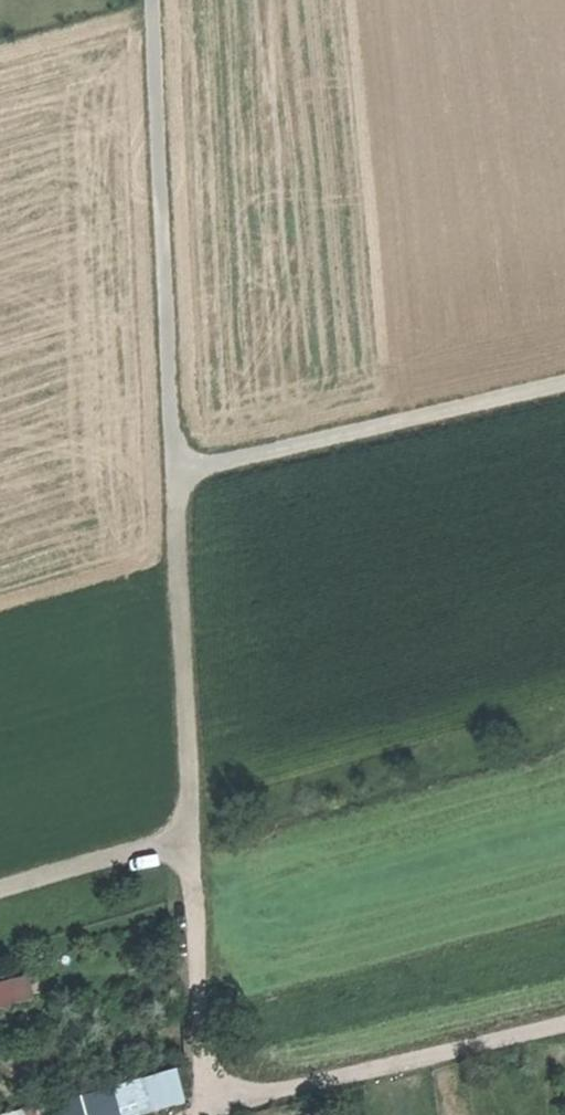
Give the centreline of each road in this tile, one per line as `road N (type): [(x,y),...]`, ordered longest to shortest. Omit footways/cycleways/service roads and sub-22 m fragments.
road 1 (track): [(194,843),(156,0)]
road 2 (track): [(0,887),(140,848),(194,843),(206,1093),(249,1099),(564,1026)]
road 3 (track): [(180,473),(564,381)]

